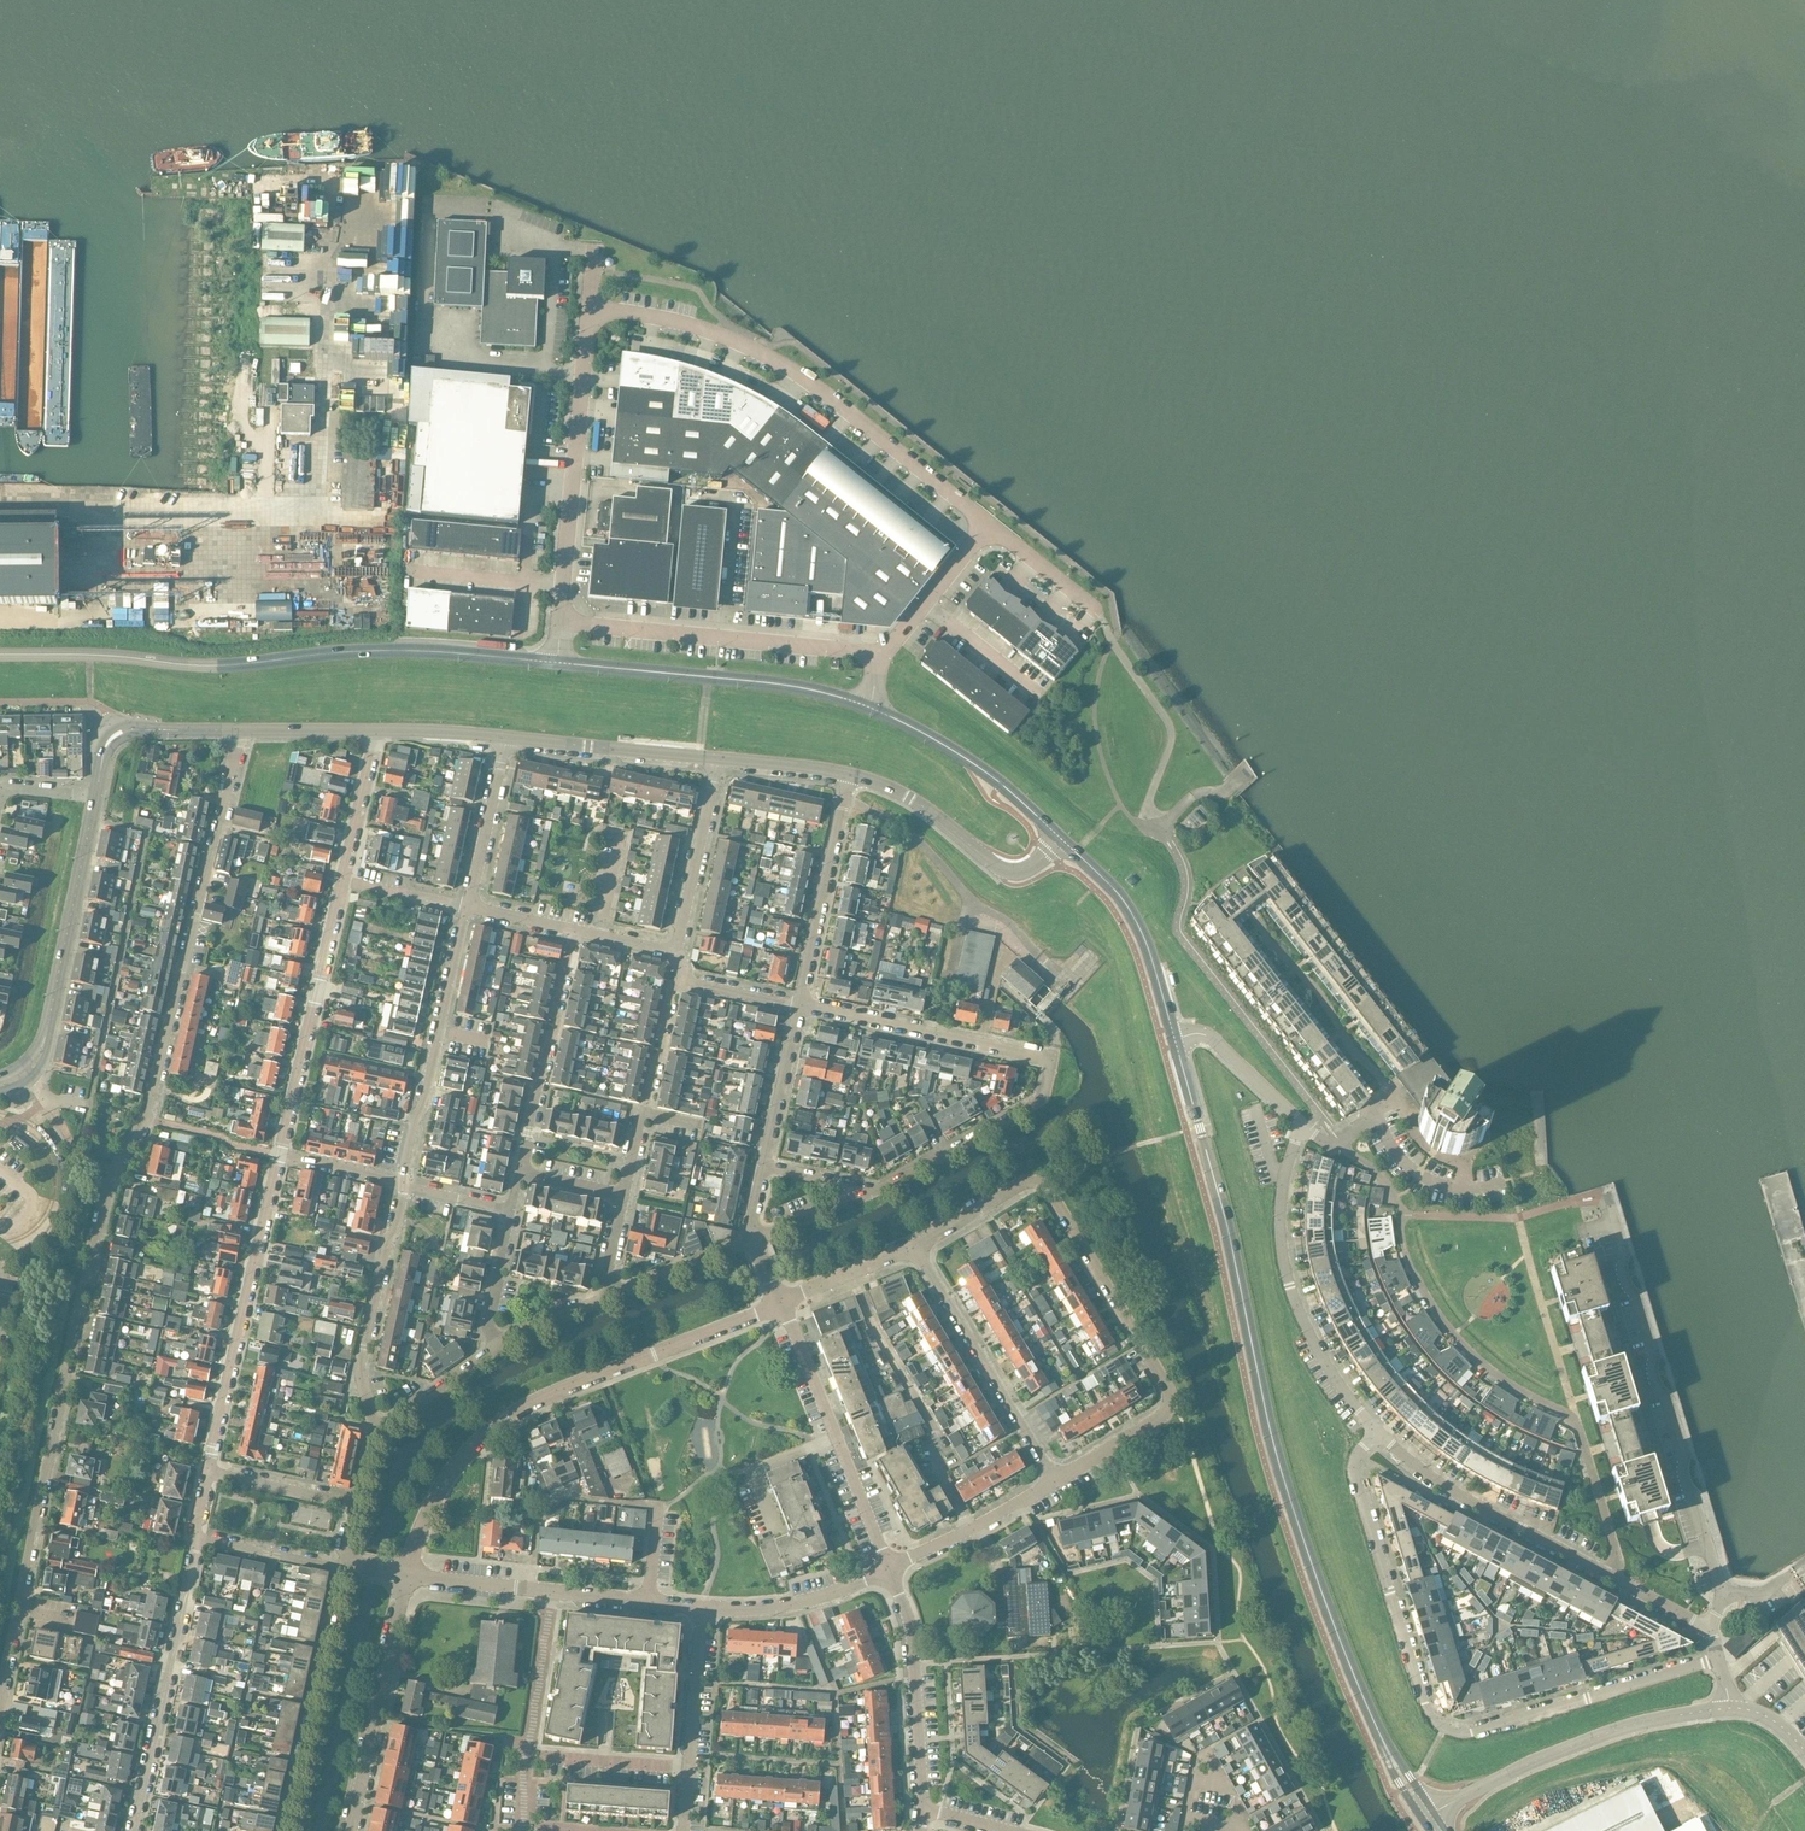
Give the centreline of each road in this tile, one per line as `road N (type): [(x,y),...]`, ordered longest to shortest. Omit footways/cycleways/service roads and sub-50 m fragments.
road 1 (residential): [(0,1712),(90,1264),(115,1170),(146,1118),(239,730)]
road 2 (tertiary): [(1426,1816),(1394,1764),(1310,1566),(1262,1405),(1232,1252),(1174,1038)]
road 3 (residential): [(1718,1659),(1471,1732),(1444,1728),(1424,1705),(1352,1469),(1375,1431)]
road 4 (tertiary): [(556,663),(389,650),(220,665),(0,655)]
road 5 (residential): [(404,1578),(435,1495),(509,1416),(782,1301)]
road 6 (residential): [(873,1195),(1043,1099),(1050,1060),(799,1006)]
road 7 (unclassified): [(989,524),(766,355),(676,322),(589,308)]
road 8 (residential): [(1723,1594),(1604,1195)]
road 9 (residential): [(1055,1483),(1152,1424),(1168,1408),(1168,1390),(1053,1197),(1034,1181)]
road 10 (residential): [(1710,1627),(1465,1500),(1375,1431)]
road 11 (residential): [(1375,1431),(1334,1379),(1289,1286),(1280,1202),(1303,1127)]
road 12 (unclassified): [(1426,1816),(1633,1724),(1729,1709)]
road 13 (residential): [(210,1472),(280,1156)]
road 14 (unclassified): [(881,654),(559,622)]
road 15 (tertiary): [(870,708),(794,686),(556,663)]
road 16 (residential): [(132,1830),(195,1539)]
road 17 (tertiary): [(96,797),(44,1046),(23,1075)]
road 18 (residential): [(467,906),(403,1186)]
road 19 (residential): [(280,1156),(342,880)]
road 20 (unclassified): [(563,585),(589,308)]
road 21 (residential): [(914,1248),(1055,1483)]
road 22 (residential): [(344,1569),(282,1830)]
road 23 (residential): [(349,1830),(404,1578)]
road 24 (residential): [(403,1186),(359,1369),(376,1433)]
road 25 (tertiary): [(850,775),(909,798),(1001,870),(1032,866),(1061,840)]
road 26 (residential): [(520,1171),(574,930)]
road 27 (residential): [(924,1809),(911,1623),(888,1569)]
road 28 (residential): [(550,1592),(523,1830)]
road 29 (residential): [(799,1006),(850,775)]
road 30 (tertiary): [(1061,840),(964,758),(870,708)]
road 31 (tertiary): [(1174,1038),(1133,916),(1061,840)]
road 32 (residential): [(684,976),(671,992),(624,1194)]
road 33 (tertiary): [(507,737),(718,758)]
road 34 (residential): [(672,948),(718,758)]
road 35 (residential): [(701,1608),(798,1604),(888,1569)]
road 36 (residential): [(888,1569),(1055,1483)]
road 37 (residential): [(467,906),(507,737)]
road 38 (residential): [(1303,1127),(1211,1036),(1174,1038)]
road 39 (residential): [(762,1168),(799,1006)]
road 40 (residential): [(602,1297),(756,1239)]
road 41 (residential): [(1501,1182),(1468,1189),(1417,1174),(1394,1153),(1374,1113)]
road 42 (residential): [(689,1768),(701,1608)]
road 43 (unclassified): [(407,570),(563,585)]
road 44 (residential): [(342,880),(377,730)]
road 45 (residential): [(776,1532),(754,1471),(835,1437)]
road 46 (residential): [(359,1505),(210,1472)]
road 47 (residential): [(344,1569),(195,1539)]
road 48 (residential): [(376,1433),(498,1343)]
road 49 (residential): [(541,1758),(689,1768)]
road 50 (unclassified): [(1039,695),(923,604)]
road 51 (unclassified): [(1101,619),(989,524)]
road 52 (residential): [(404,1578),(550,1592)]
road 53 (residential): [(835,1437),(782,1301)]
road 54 (residential): [(888,1569),(835,1437)]
road 55 (residential): [(782,1301),(914,1248)]
road 56 (tertiary): [(239,730),(377,730)]
road 57 (residential): [(914,1248),(1034,1181)]
road 58 (residential): [(498,1343),(491,1322),(511,1211)]
road 59 (tertiary): [(718,758),(850,775)]
road 60 (tertiary): [(377,730),(507,737)]
road 61 (residential): [(342,880),(467,906)]
road 62 (residential): [(403,1186),(280,1156)]
road 63 (residential): [(756,1239),(873,1195)]

